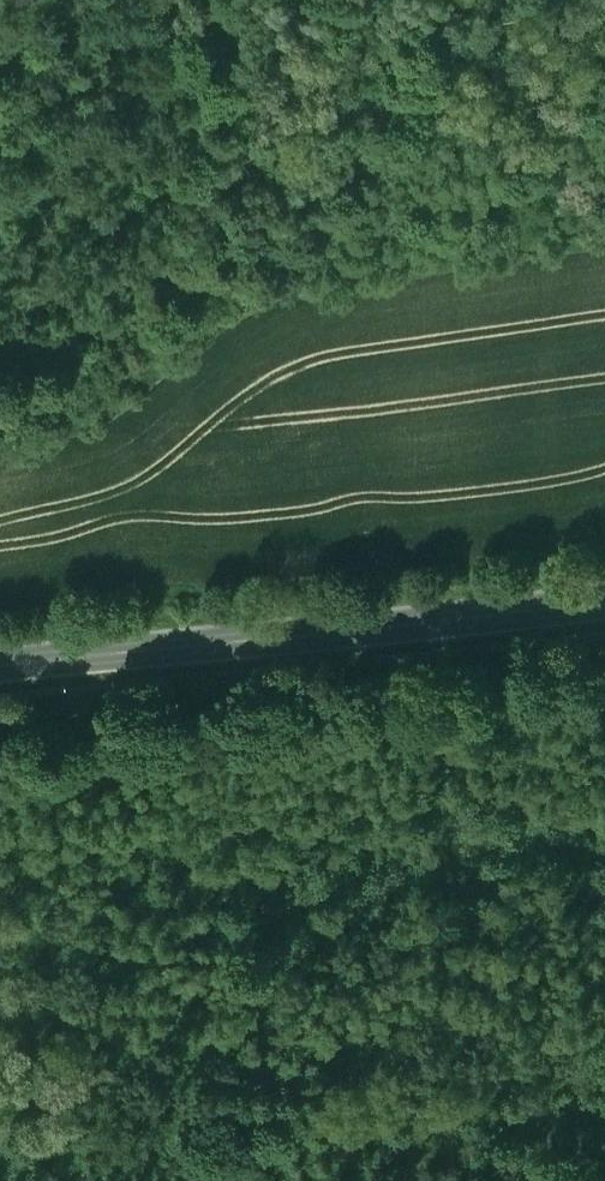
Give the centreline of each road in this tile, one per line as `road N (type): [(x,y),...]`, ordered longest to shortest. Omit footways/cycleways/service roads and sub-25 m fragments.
road 1 (secondary): [(604,601),(0,674)]

